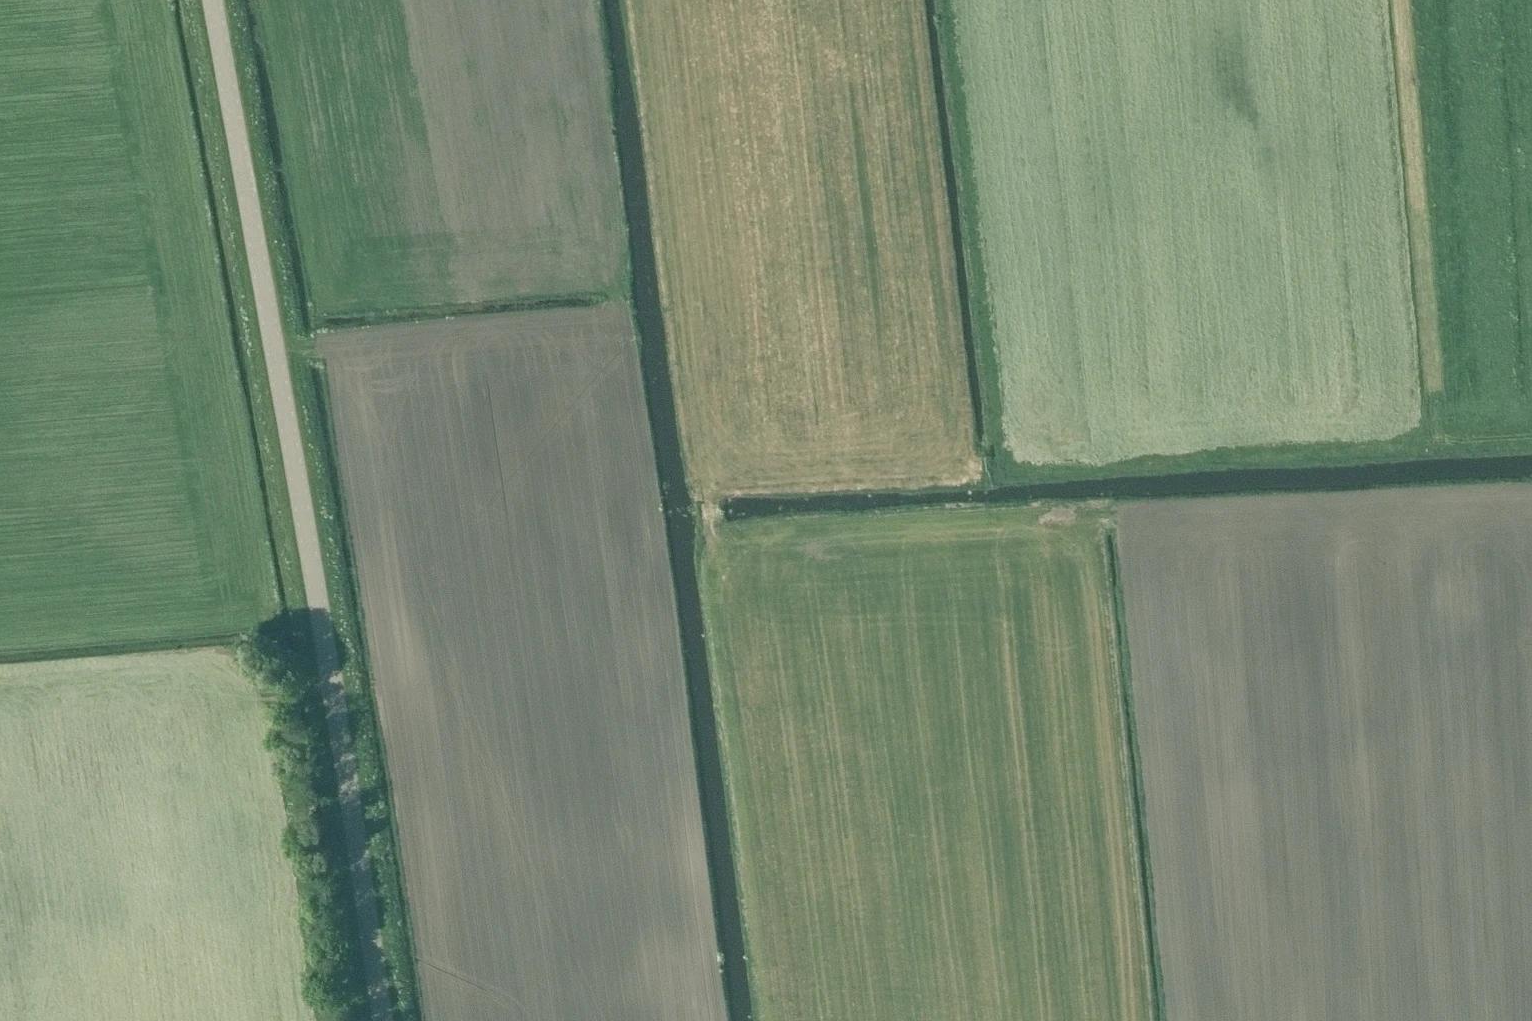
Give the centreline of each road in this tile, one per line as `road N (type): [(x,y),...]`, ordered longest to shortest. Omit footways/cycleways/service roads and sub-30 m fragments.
road 1 (tertiary): [(382,1020),(213,0)]

